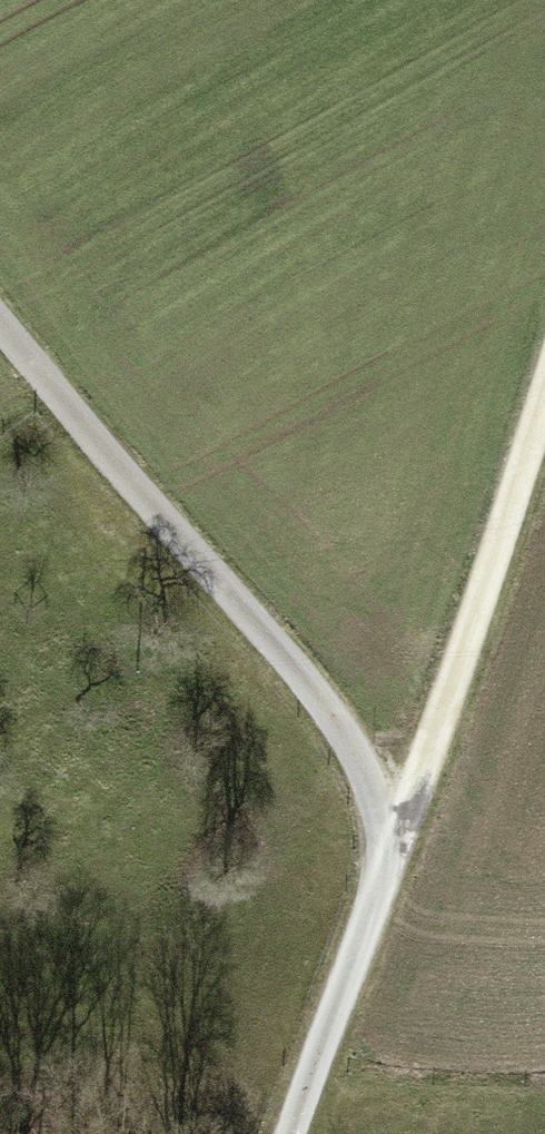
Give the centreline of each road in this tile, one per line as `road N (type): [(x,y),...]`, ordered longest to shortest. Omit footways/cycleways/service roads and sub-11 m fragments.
road 1 (track): [(0,307),(391,794),(287,1133)]
road 2 (track): [(544,384),(391,794)]

